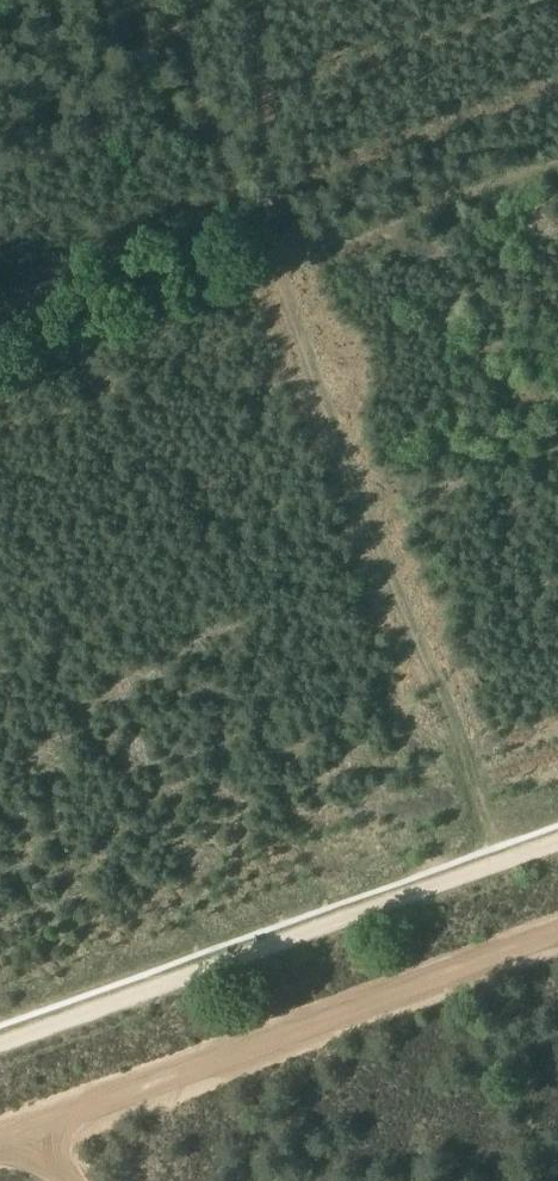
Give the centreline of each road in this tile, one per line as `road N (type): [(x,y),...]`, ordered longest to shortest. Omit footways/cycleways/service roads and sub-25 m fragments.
road 1 (track): [(557,159),(266,264),(497,867)]
road 2 (track): [(0,1047),(557,844)]
road 3 (track): [(0,1135),(557,933)]

